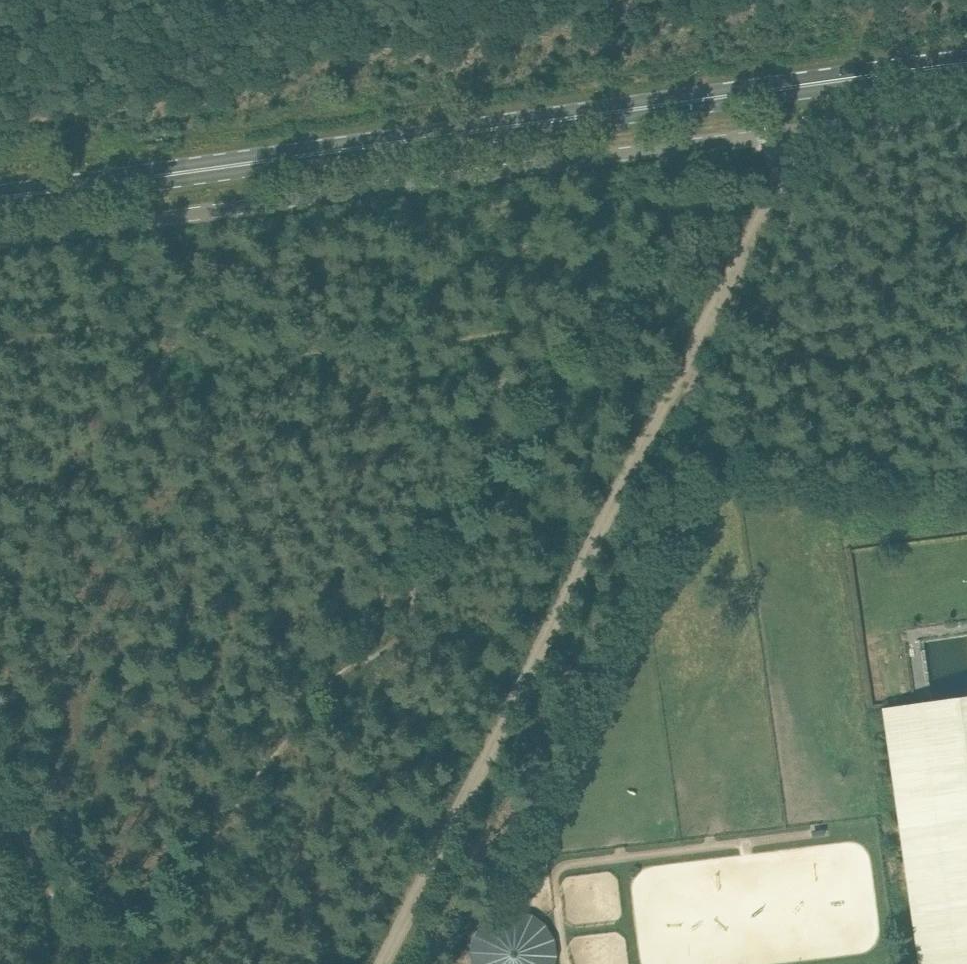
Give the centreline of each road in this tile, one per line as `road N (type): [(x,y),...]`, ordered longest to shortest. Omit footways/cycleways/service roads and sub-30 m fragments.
road 1 (primary): [(0,202),(966,64)]
road 2 (unclassified): [(0,241),(966,113)]
road 3 (track): [(386,963),(669,395)]
road 4 (track): [(669,395),(788,161),(795,133)]

